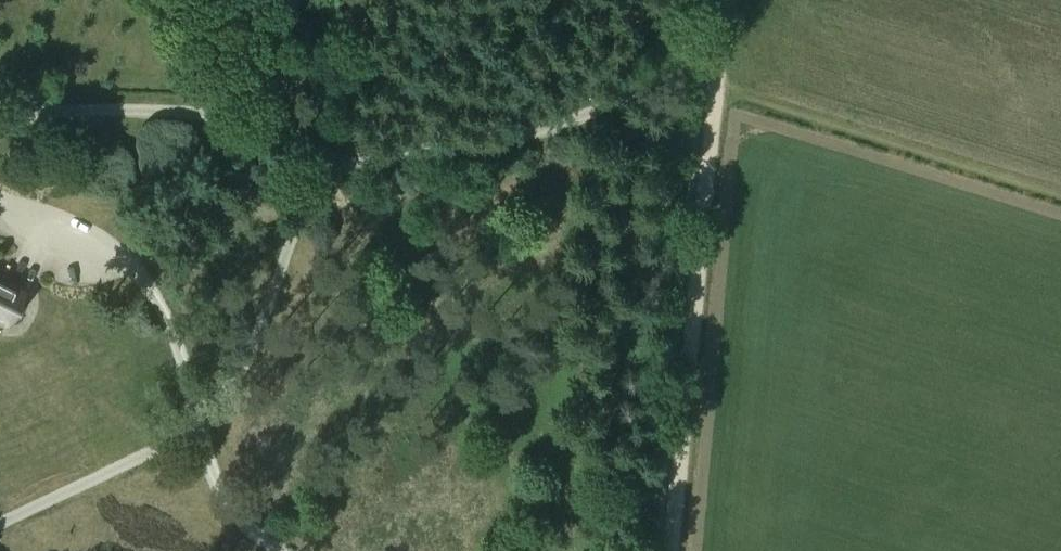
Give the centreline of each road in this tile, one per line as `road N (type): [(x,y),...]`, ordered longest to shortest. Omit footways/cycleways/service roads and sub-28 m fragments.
road 1 (track): [(673,550),(724,0)]
road 2 (track): [(717,89),(1060,197)]
road 3 (track): [(347,164),(361,0)]
road 4 (track): [(281,125),(200,0)]

